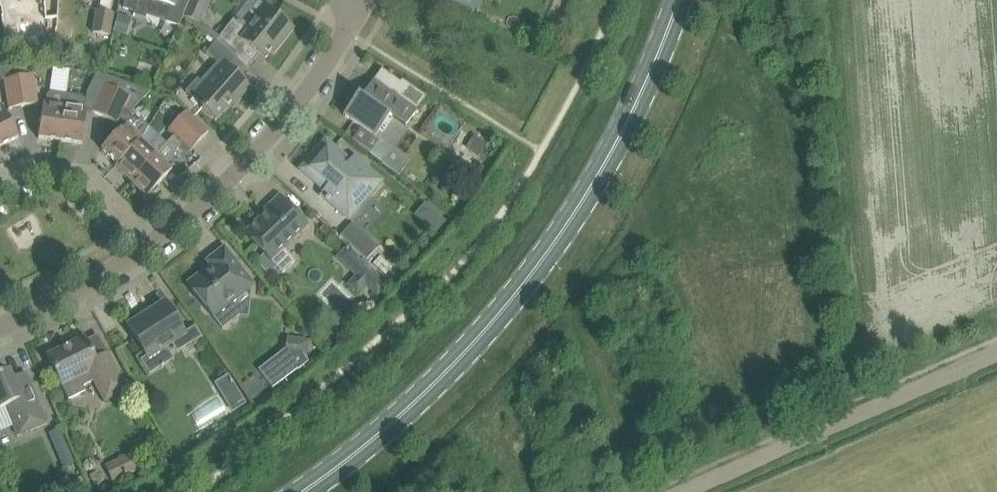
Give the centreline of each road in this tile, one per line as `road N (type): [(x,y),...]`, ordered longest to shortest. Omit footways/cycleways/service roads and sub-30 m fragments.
road 1 (primary): [(303,491),(419,399),(550,251),(620,141),(680,0)]
road 2 (track): [(667,491),(996,345)]
road 3 (residential): [(158,247),(293,119),(367,7)]
road 4 (residential): [(158,247),(89,173),(27,167),(0,178)]
road 5 (residential): [(2,328),(158,247)]

